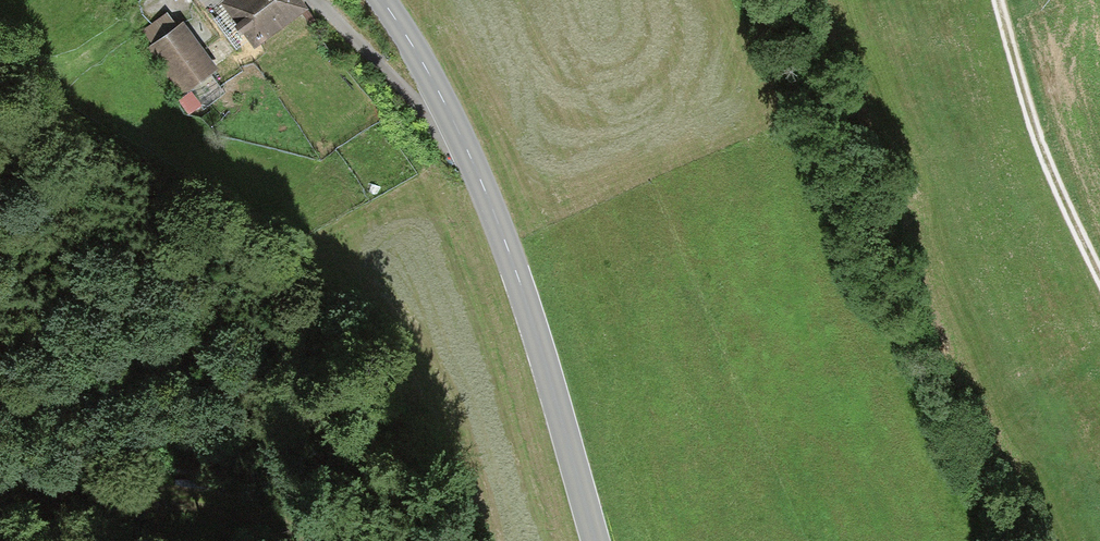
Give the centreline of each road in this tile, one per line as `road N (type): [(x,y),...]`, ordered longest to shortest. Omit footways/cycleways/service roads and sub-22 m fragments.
road 1 (tertiary): [(381,0),(436,88),(493,210),(596,540)]
road 2 (track): [(290,540),(242,509),(175,497),(56,505),(0,499)]
road 3 (track): [(1099,276),(1036,134),(997,0)]

